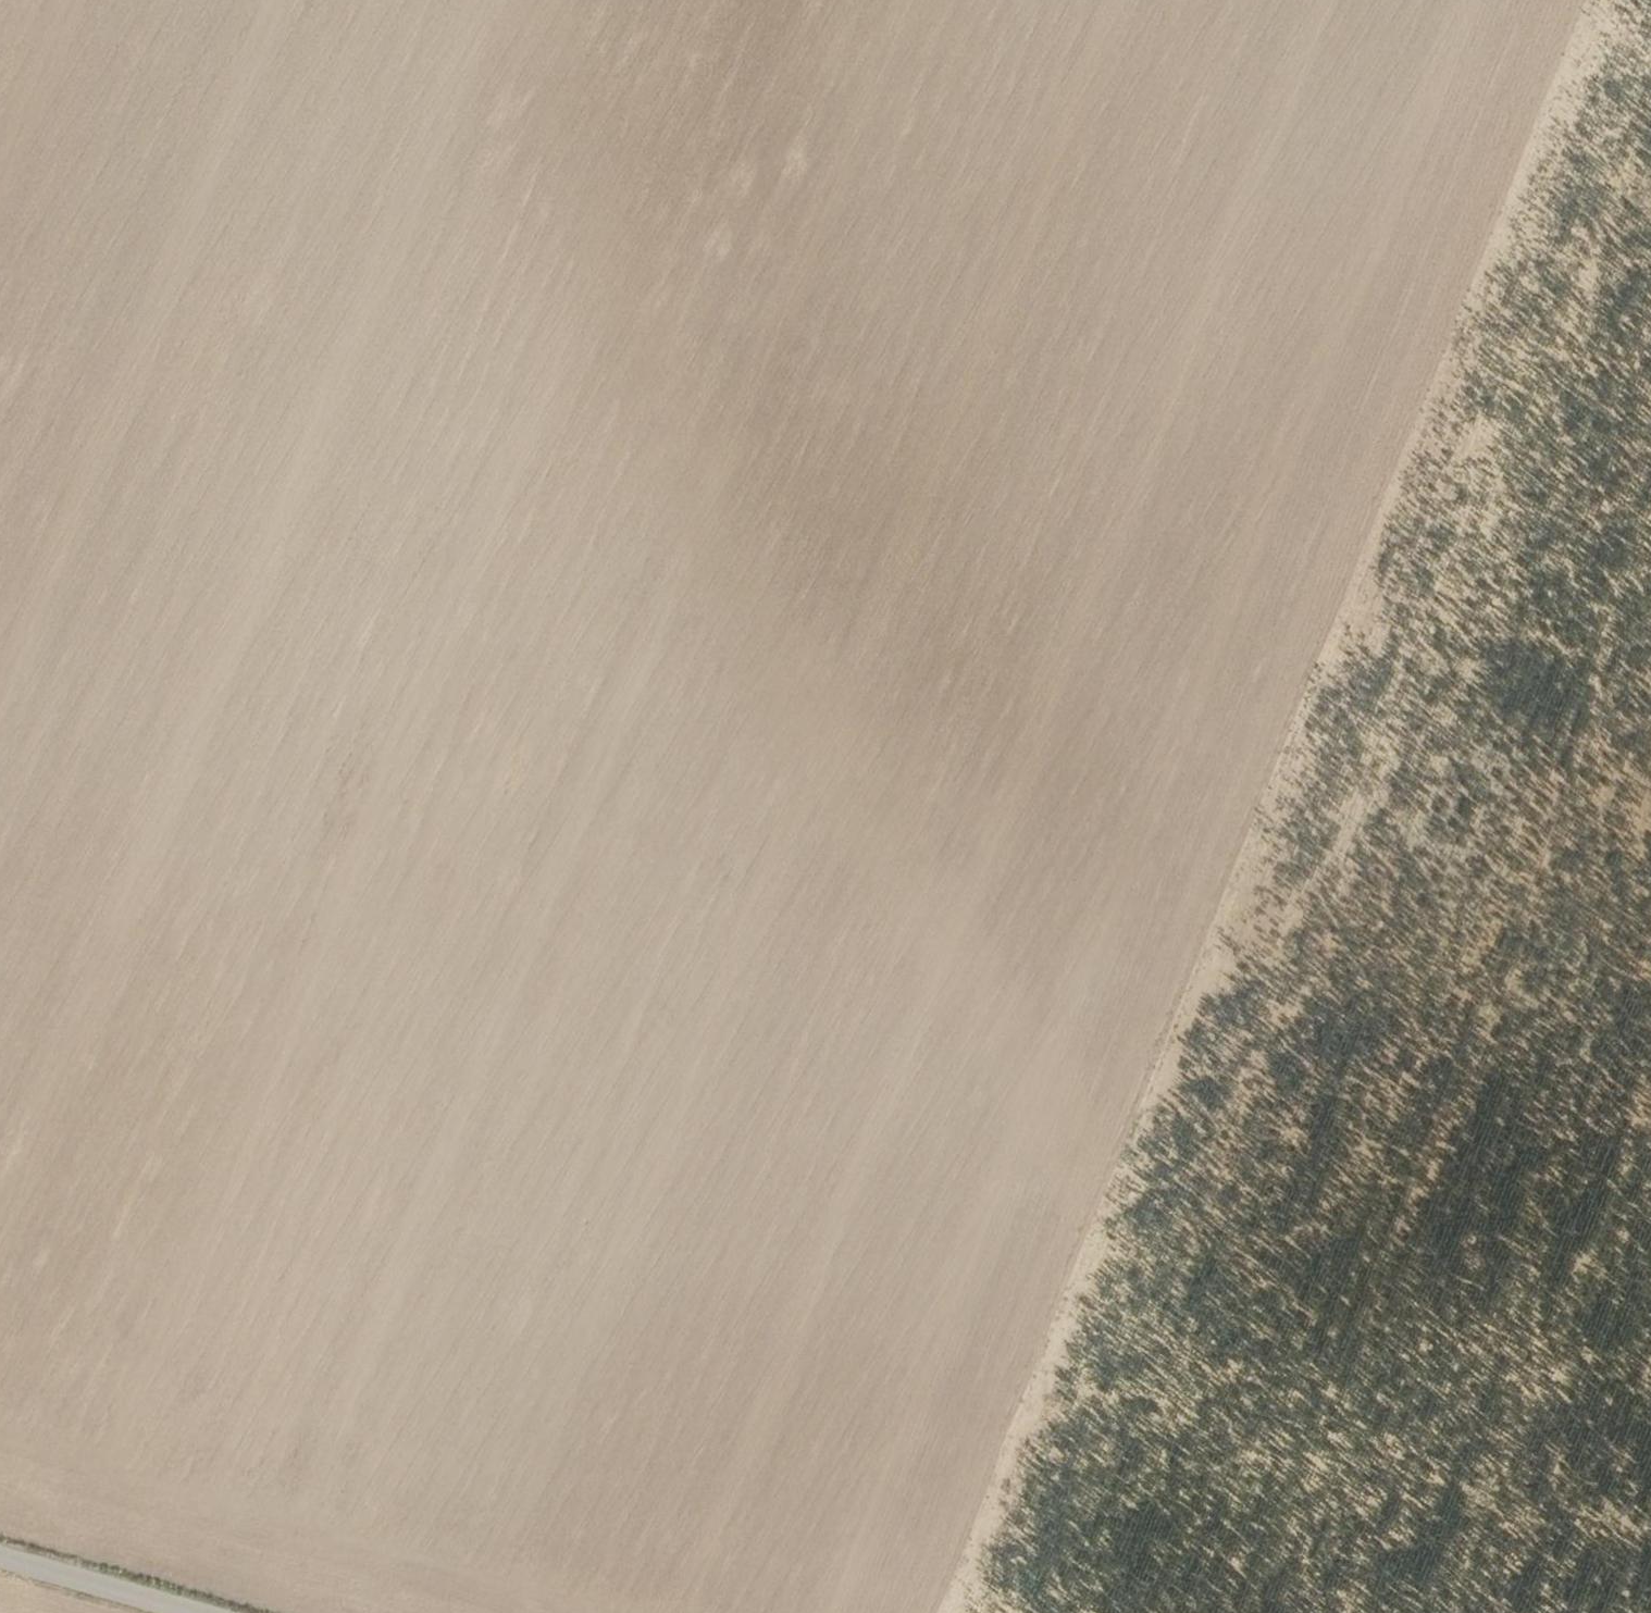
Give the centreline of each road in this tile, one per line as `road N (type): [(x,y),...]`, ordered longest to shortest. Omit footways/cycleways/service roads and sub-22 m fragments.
road 1 (unclassified): [(205,1612),(0,1554)]

